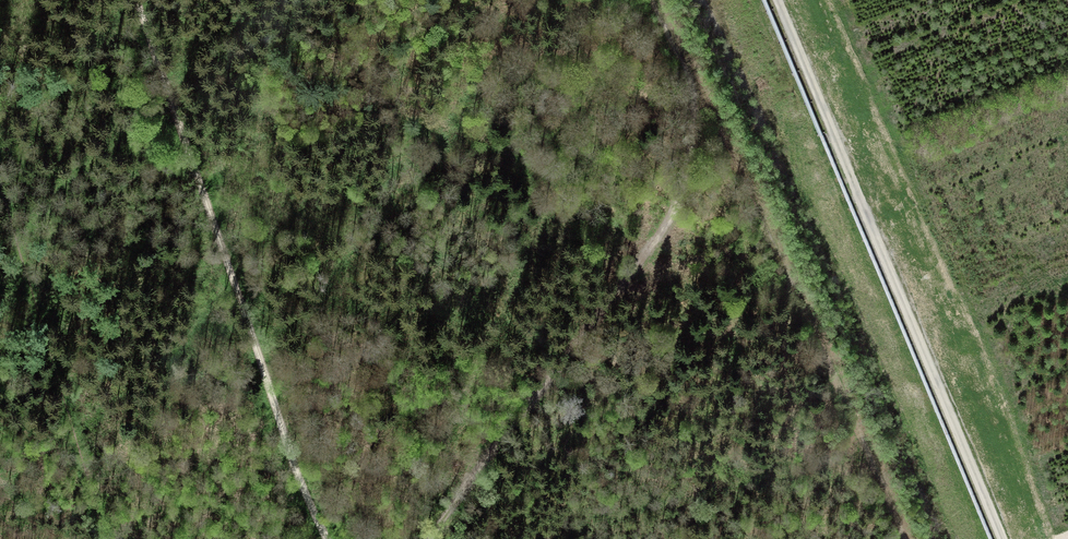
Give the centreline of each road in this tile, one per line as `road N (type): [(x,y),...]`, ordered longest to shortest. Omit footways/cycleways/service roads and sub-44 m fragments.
road 1 (track): [(648,0),(902,538)]
road 2 (track): [(327,538),(300,483),(136,0)]
road 3 (track): [(427,538),(674,196),(690,139),(693,91)]
road 4 (track): [(103,538),(0,194)]

